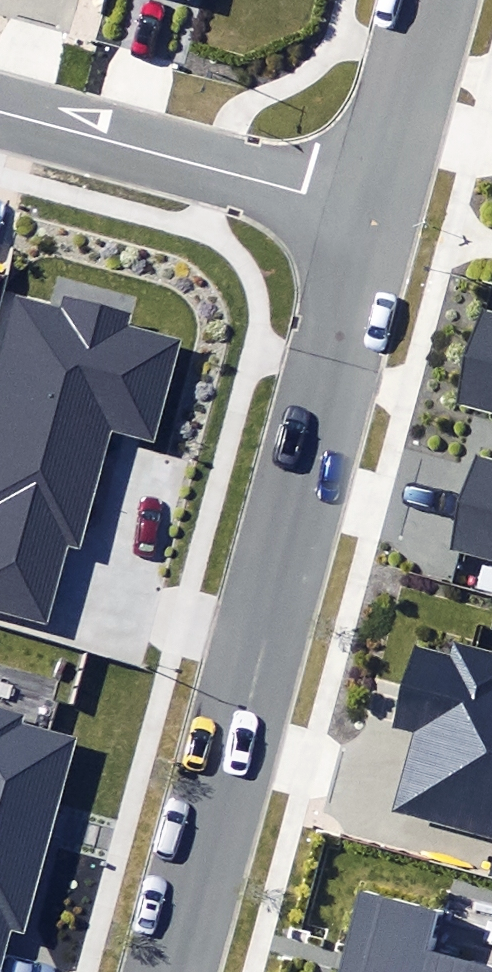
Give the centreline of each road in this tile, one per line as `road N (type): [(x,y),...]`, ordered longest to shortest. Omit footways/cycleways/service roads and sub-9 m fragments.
road 1 (residential): [(169,971),(373,211)]
road 2 (residential): [(0,112),(373,211)]
road 3 (residential): [(373,211),(431,0)]

